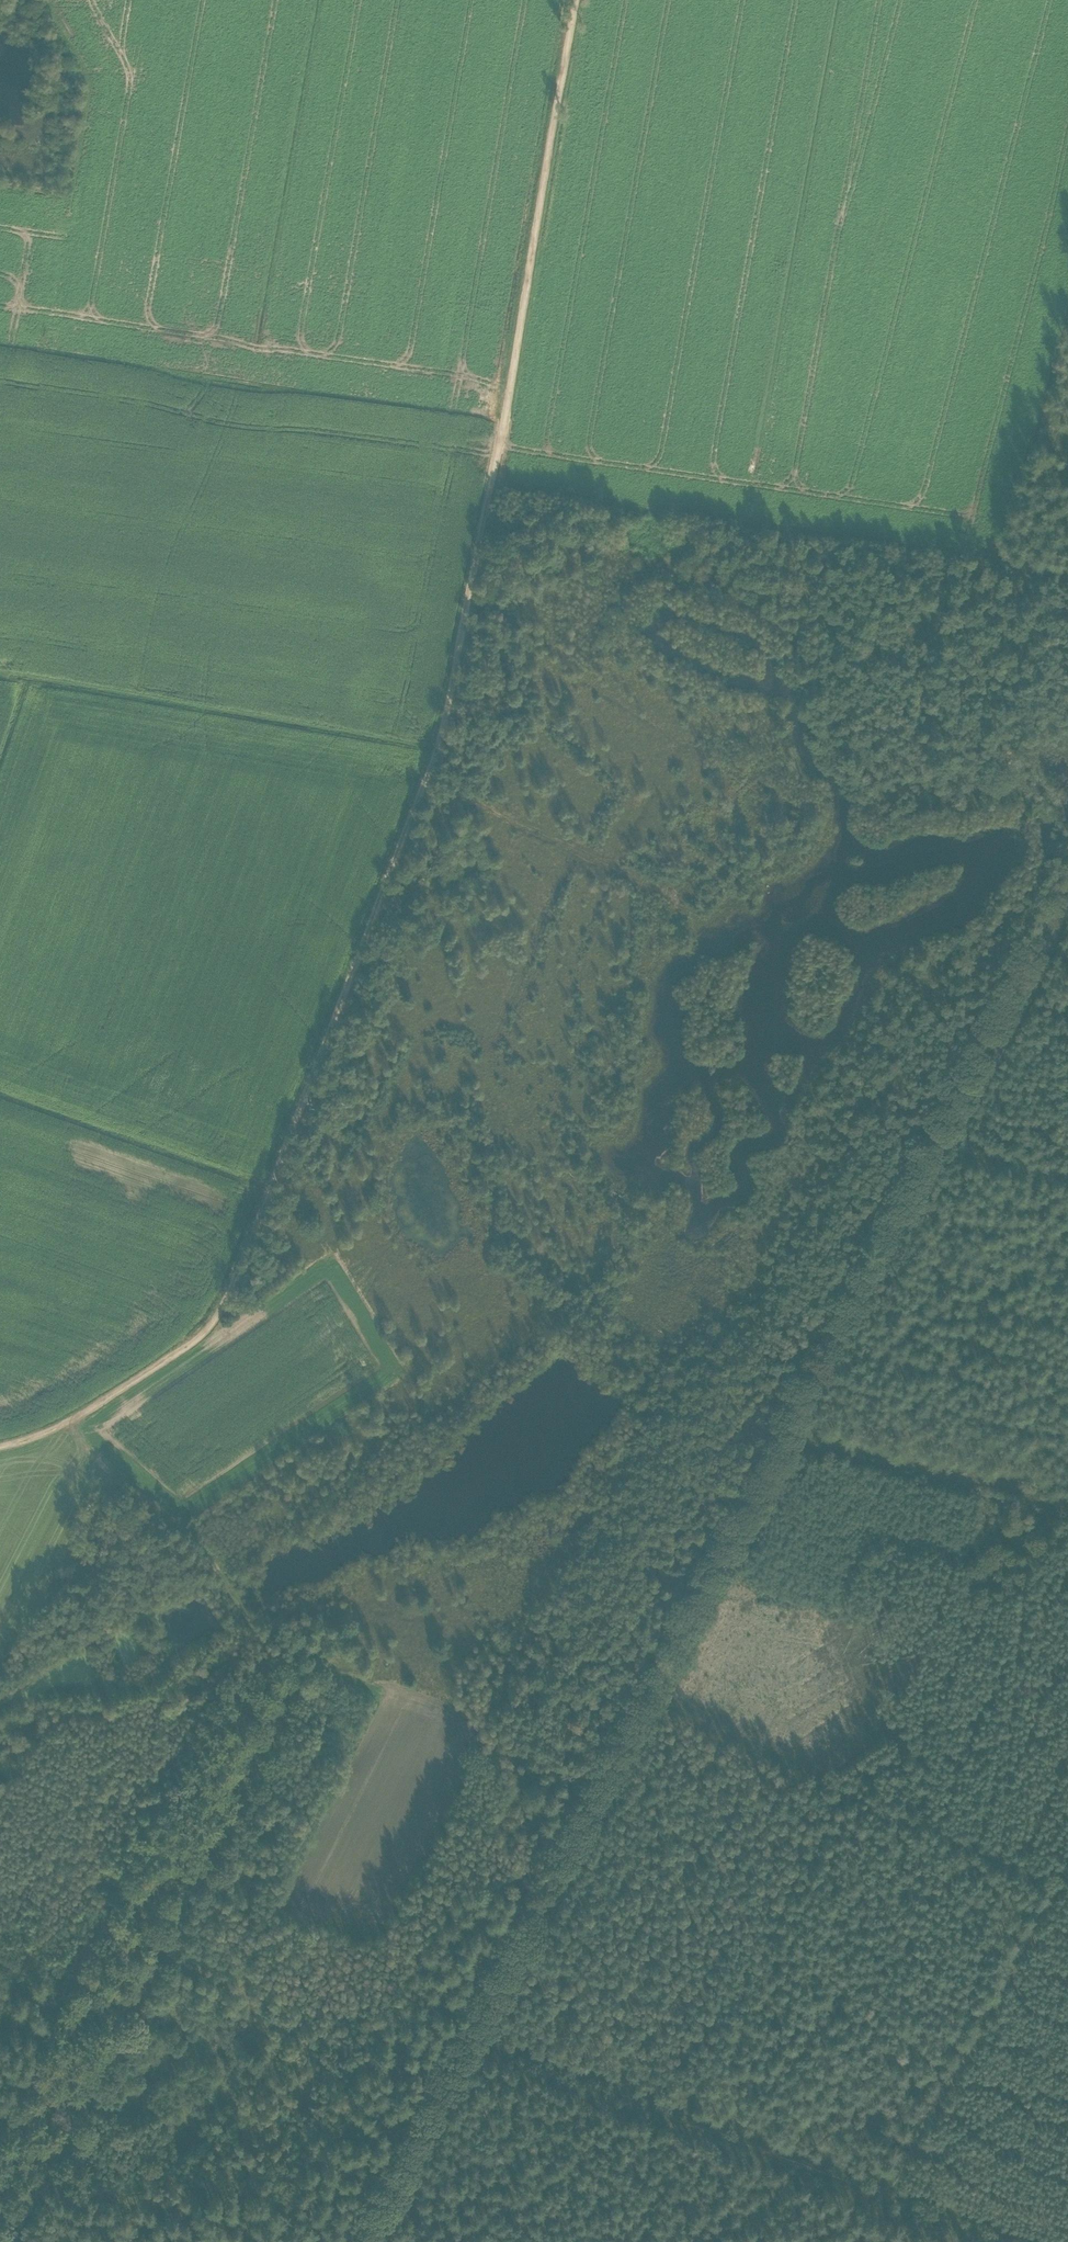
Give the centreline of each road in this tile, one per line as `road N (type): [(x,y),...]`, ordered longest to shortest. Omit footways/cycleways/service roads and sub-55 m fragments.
road 1 (track): [(576,0),(448,715),(219,1316),(197,1341),(77,1415),(0,1446)]
road 2 (track): [(483,2036),(804,1424)]
road 3 (track): [(1067,919),(804,1424)]
road 4 (track): [(483,2036),(885,2194)]
road 5 (track): [(885,2194),(1067,1861)]
road 6 (track): [(375,2241),(483,2036)]

